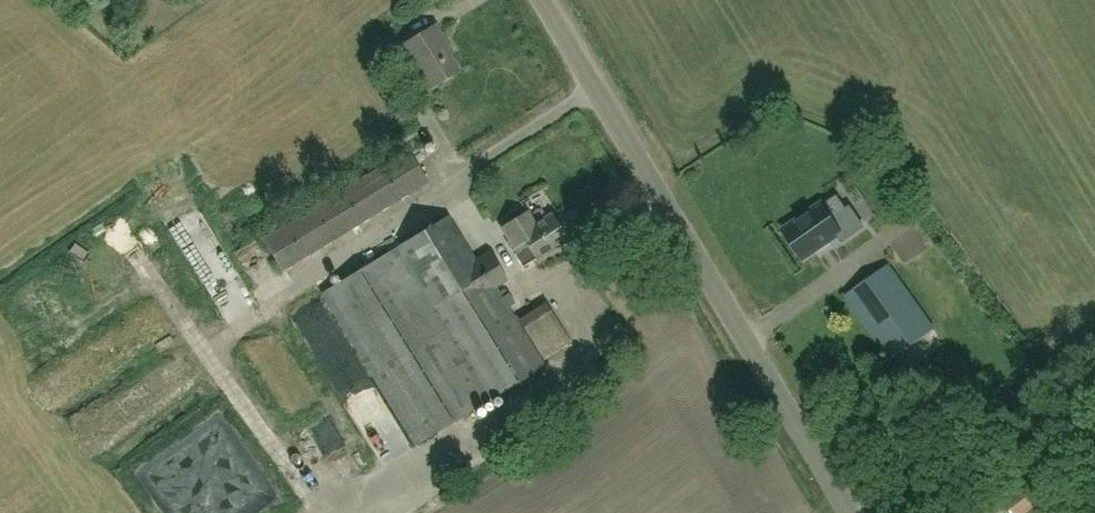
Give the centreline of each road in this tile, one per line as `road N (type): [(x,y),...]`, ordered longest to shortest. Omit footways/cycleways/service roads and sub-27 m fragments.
road 1 (unclassified): [(849,512),(541,0)]
road 2 (track): [(316,512),(342,493),(470,436),(586,364)]

